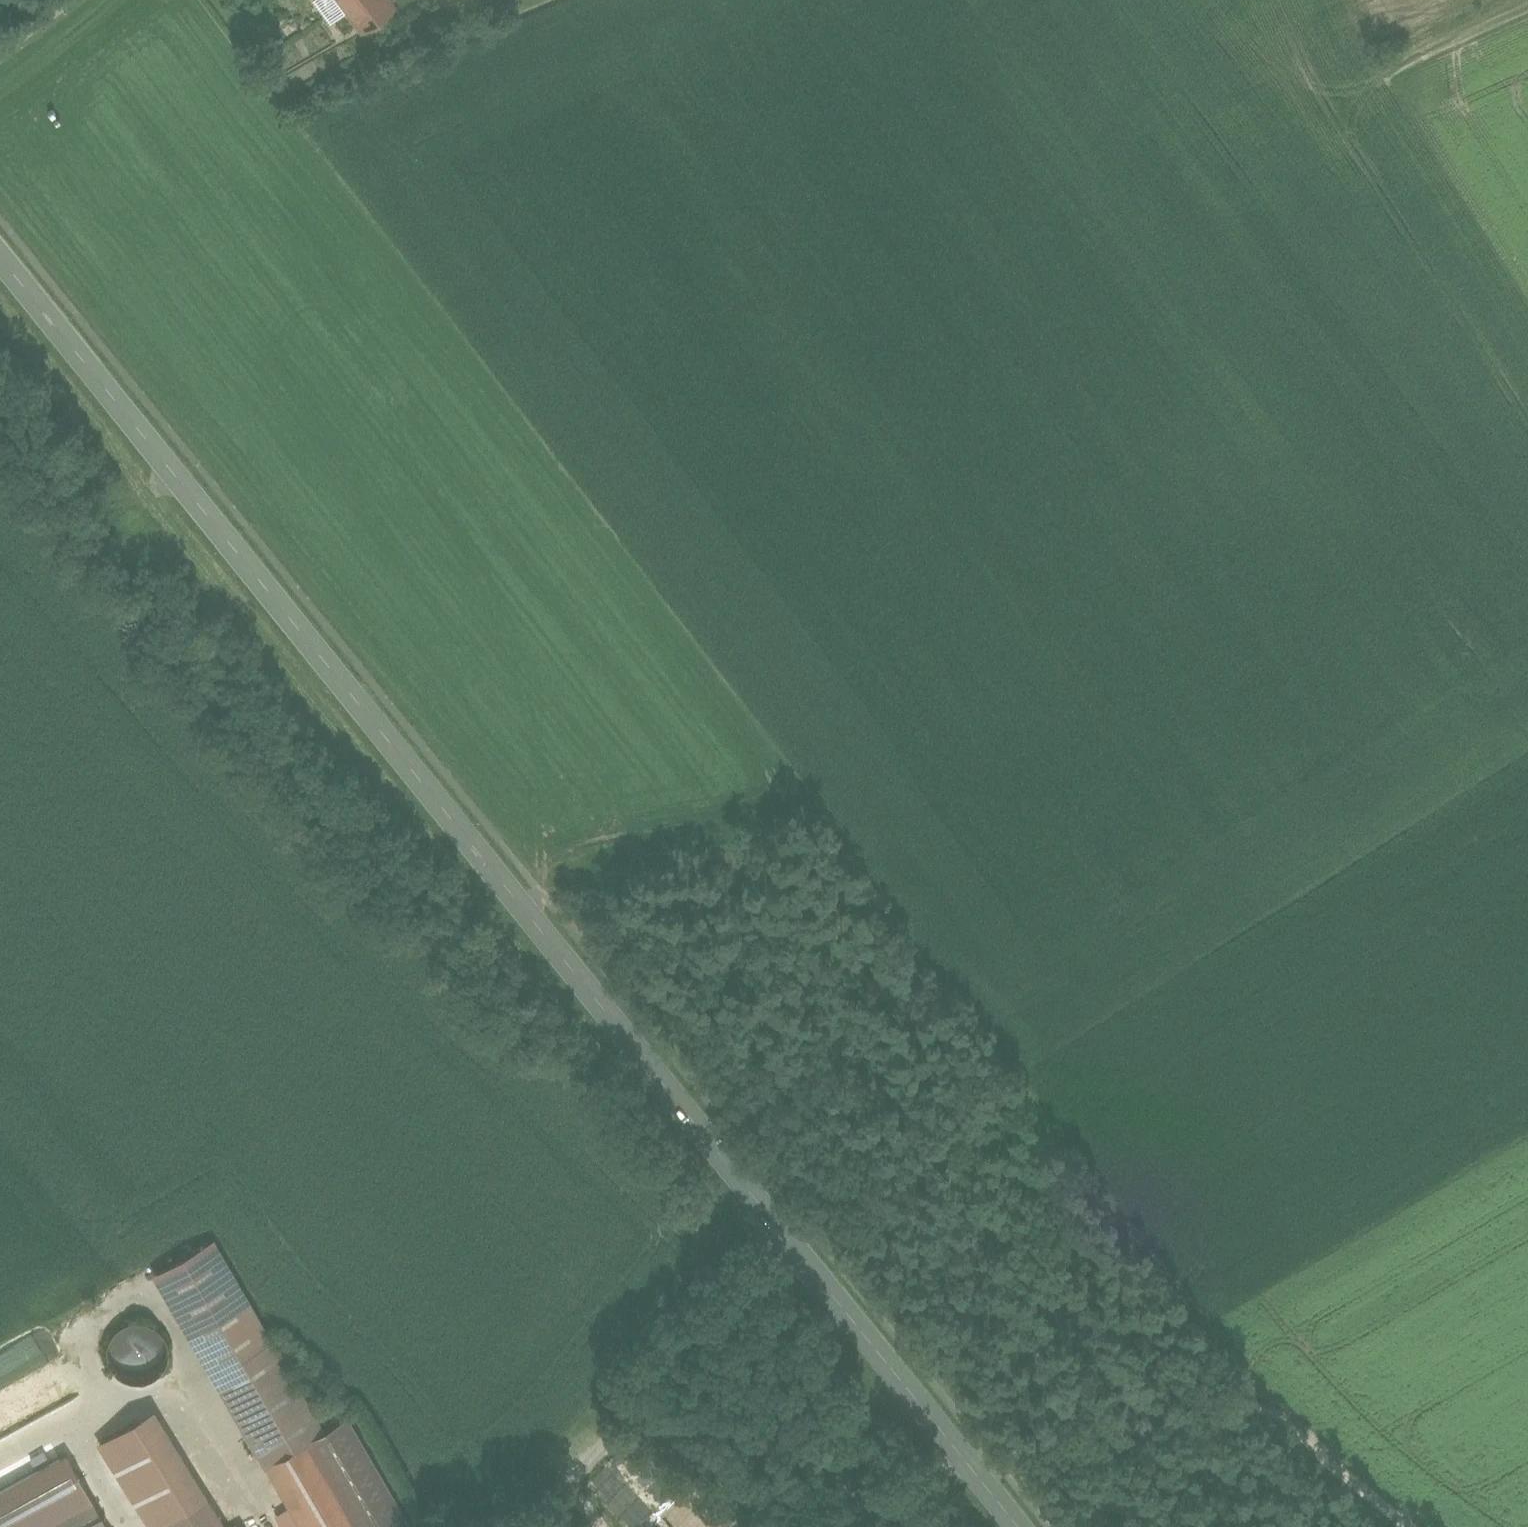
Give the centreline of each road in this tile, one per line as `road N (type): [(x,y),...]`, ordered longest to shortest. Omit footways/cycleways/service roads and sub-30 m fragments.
road 1 (tertiary): [(0,248),(1012,1526)]
road 2 (track): [(1527,2),(1399,57)]

